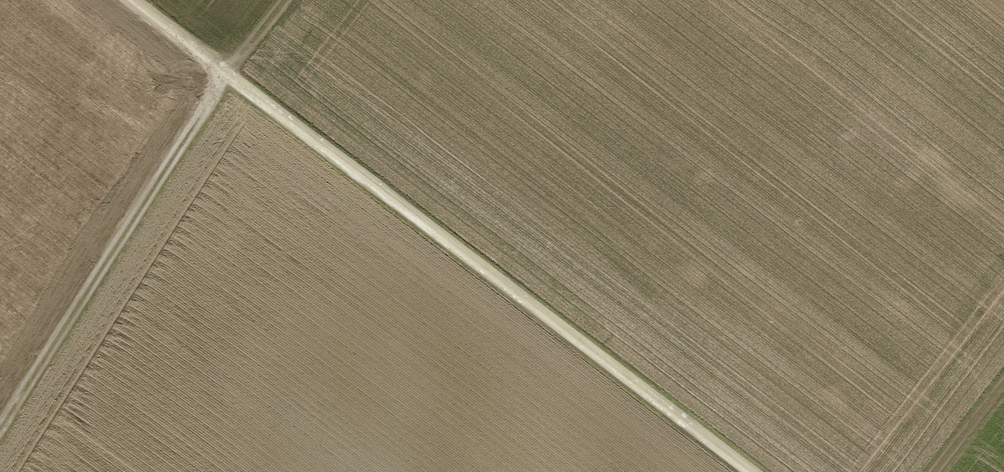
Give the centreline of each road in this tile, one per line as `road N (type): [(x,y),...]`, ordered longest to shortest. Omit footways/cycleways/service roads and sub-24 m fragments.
road 1 (track): [(132,0),(745,471)]
road 2 (track): [(285,0),(227,75),(0,427)]

